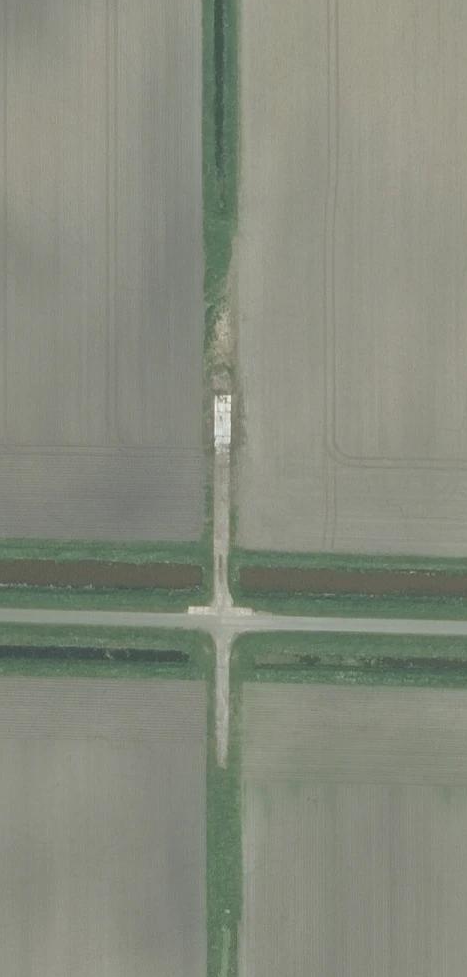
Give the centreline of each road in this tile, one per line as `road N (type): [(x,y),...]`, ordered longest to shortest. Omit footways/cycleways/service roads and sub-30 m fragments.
road 1 (unclassified): [(466,628),(0,615)]

